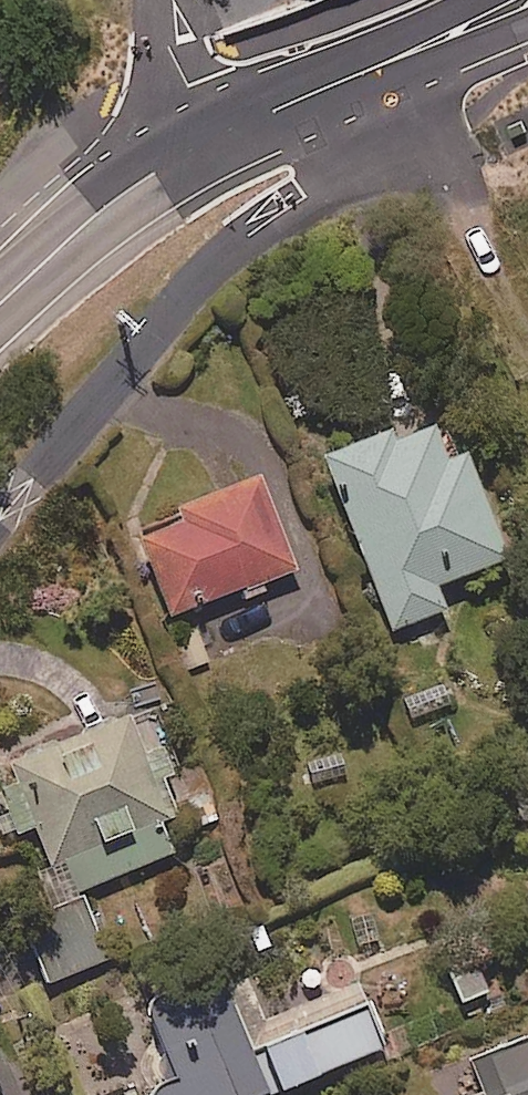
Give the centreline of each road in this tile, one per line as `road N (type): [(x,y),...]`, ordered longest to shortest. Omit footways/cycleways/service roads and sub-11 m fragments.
road 1 (residential): [(0,526),(174,310),(274,215),(341,168),(349,152),(338,81)]
road 2 (secondary): [(214,139),(122,192),(0,300)]
road 3 (secondary): [(526,0),(338,81)]
road 4 (residential): [(214,139),(176,68),(169,0)]
road 5 (secondary): [(338,81),(214,139)]

